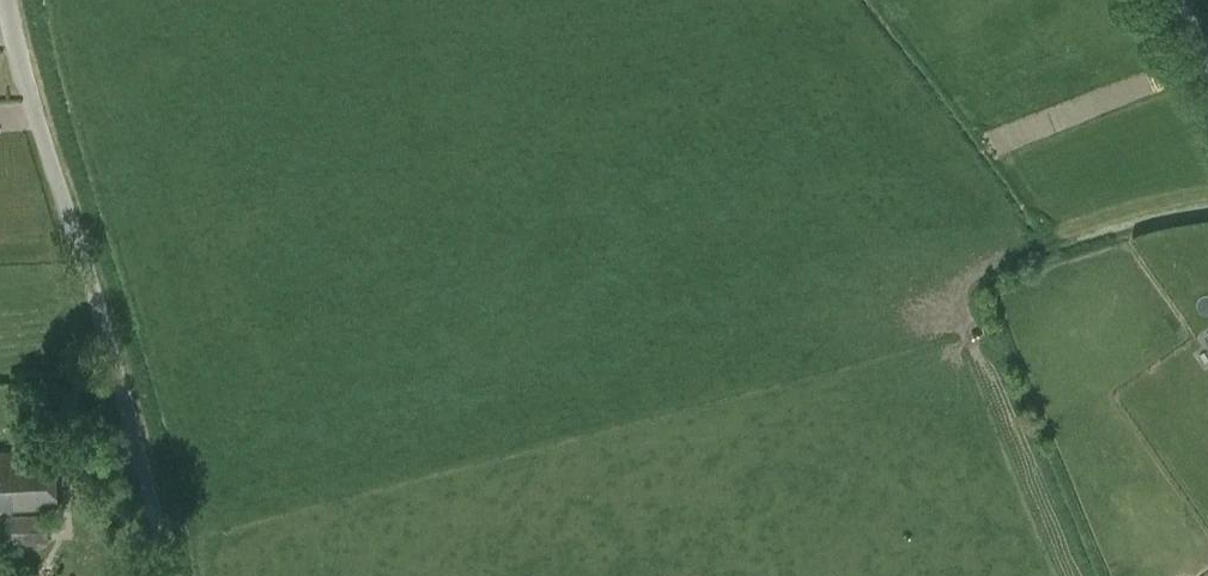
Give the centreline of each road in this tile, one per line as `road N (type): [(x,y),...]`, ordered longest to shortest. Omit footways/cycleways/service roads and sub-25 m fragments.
road 1 (unclassified): [(170,575),(150,479),(9,0)]
road 2 (track): [(1207,195),(987,257)]

